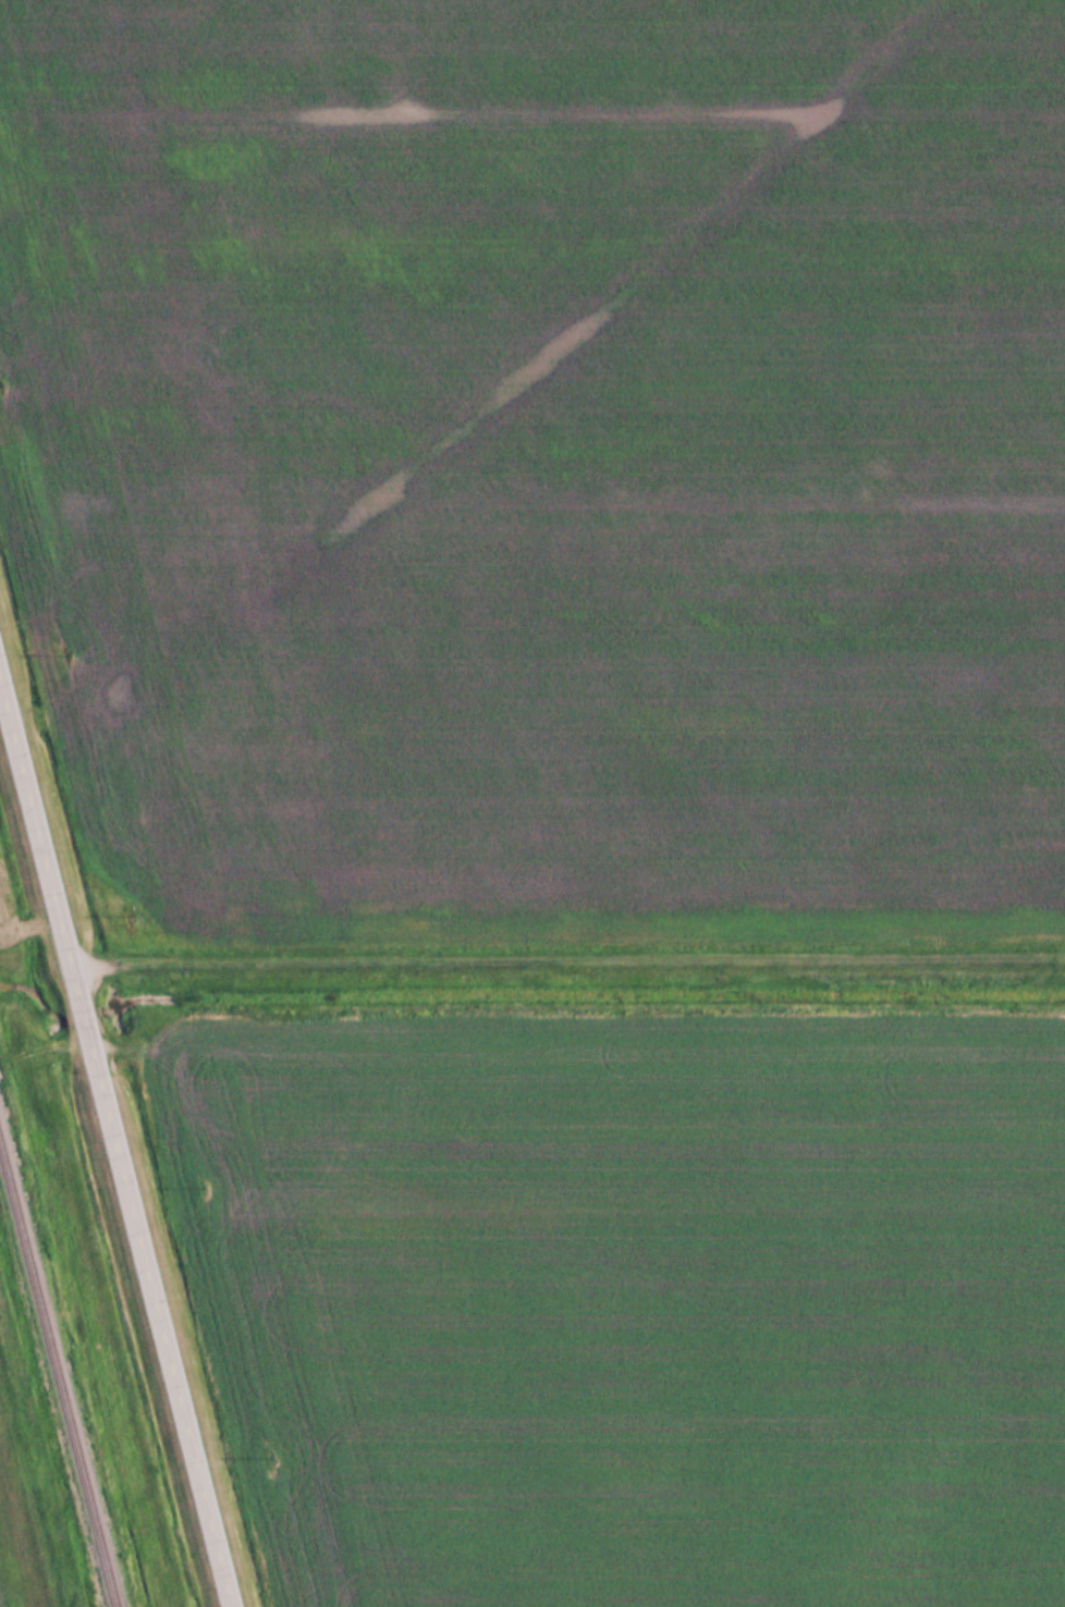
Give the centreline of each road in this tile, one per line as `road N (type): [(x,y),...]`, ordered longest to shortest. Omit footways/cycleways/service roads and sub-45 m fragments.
road 1 (track): [(71,960),(1064,960)]
road 2 (tertiary): [(233,1606),(0,676)]

